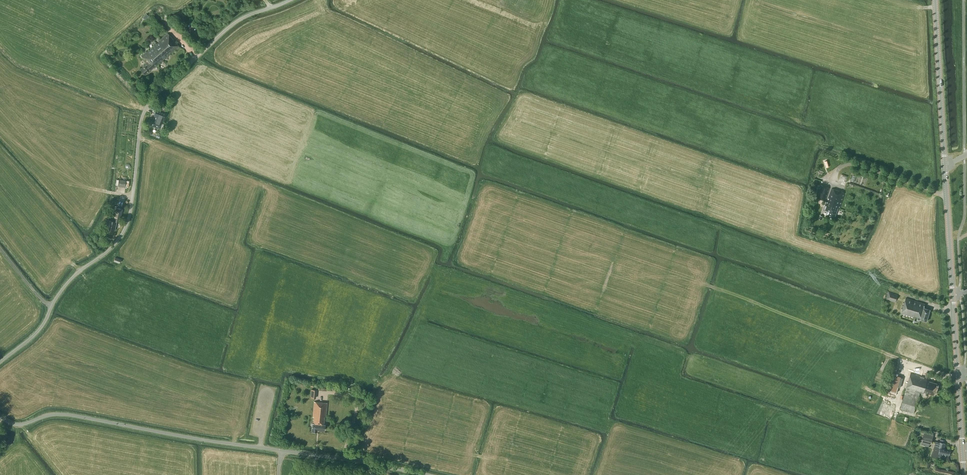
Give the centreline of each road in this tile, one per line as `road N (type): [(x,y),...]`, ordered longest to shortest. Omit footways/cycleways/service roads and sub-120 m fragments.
road 1 (unclassified): [(0,362),(39,330),(68,282),(120,237),(148,105),(228,27),(289,0)]
road 2 (unclassified): [(425,474),(58,415),(21,425),(0,417)]
road 3 (secondary): [(945,165),(936,0)]
road 4 (secondary): [(954,296),(945,165)]
road 5 (track): [(947,196),(856,165),(839,169),(832,184)]

